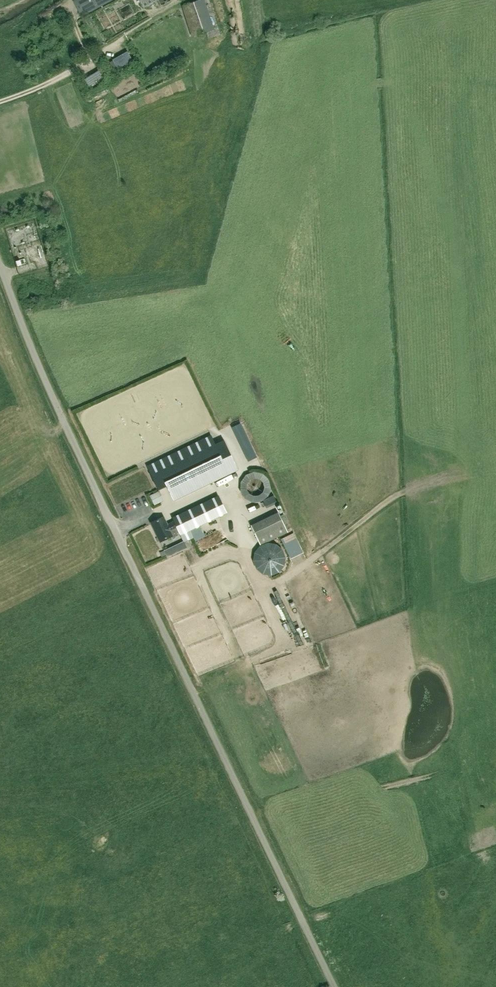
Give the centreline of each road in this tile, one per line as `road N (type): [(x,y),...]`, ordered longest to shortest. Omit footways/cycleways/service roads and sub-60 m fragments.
road 1 (unclassified): [(0,262),(80,453),(335,986)]

